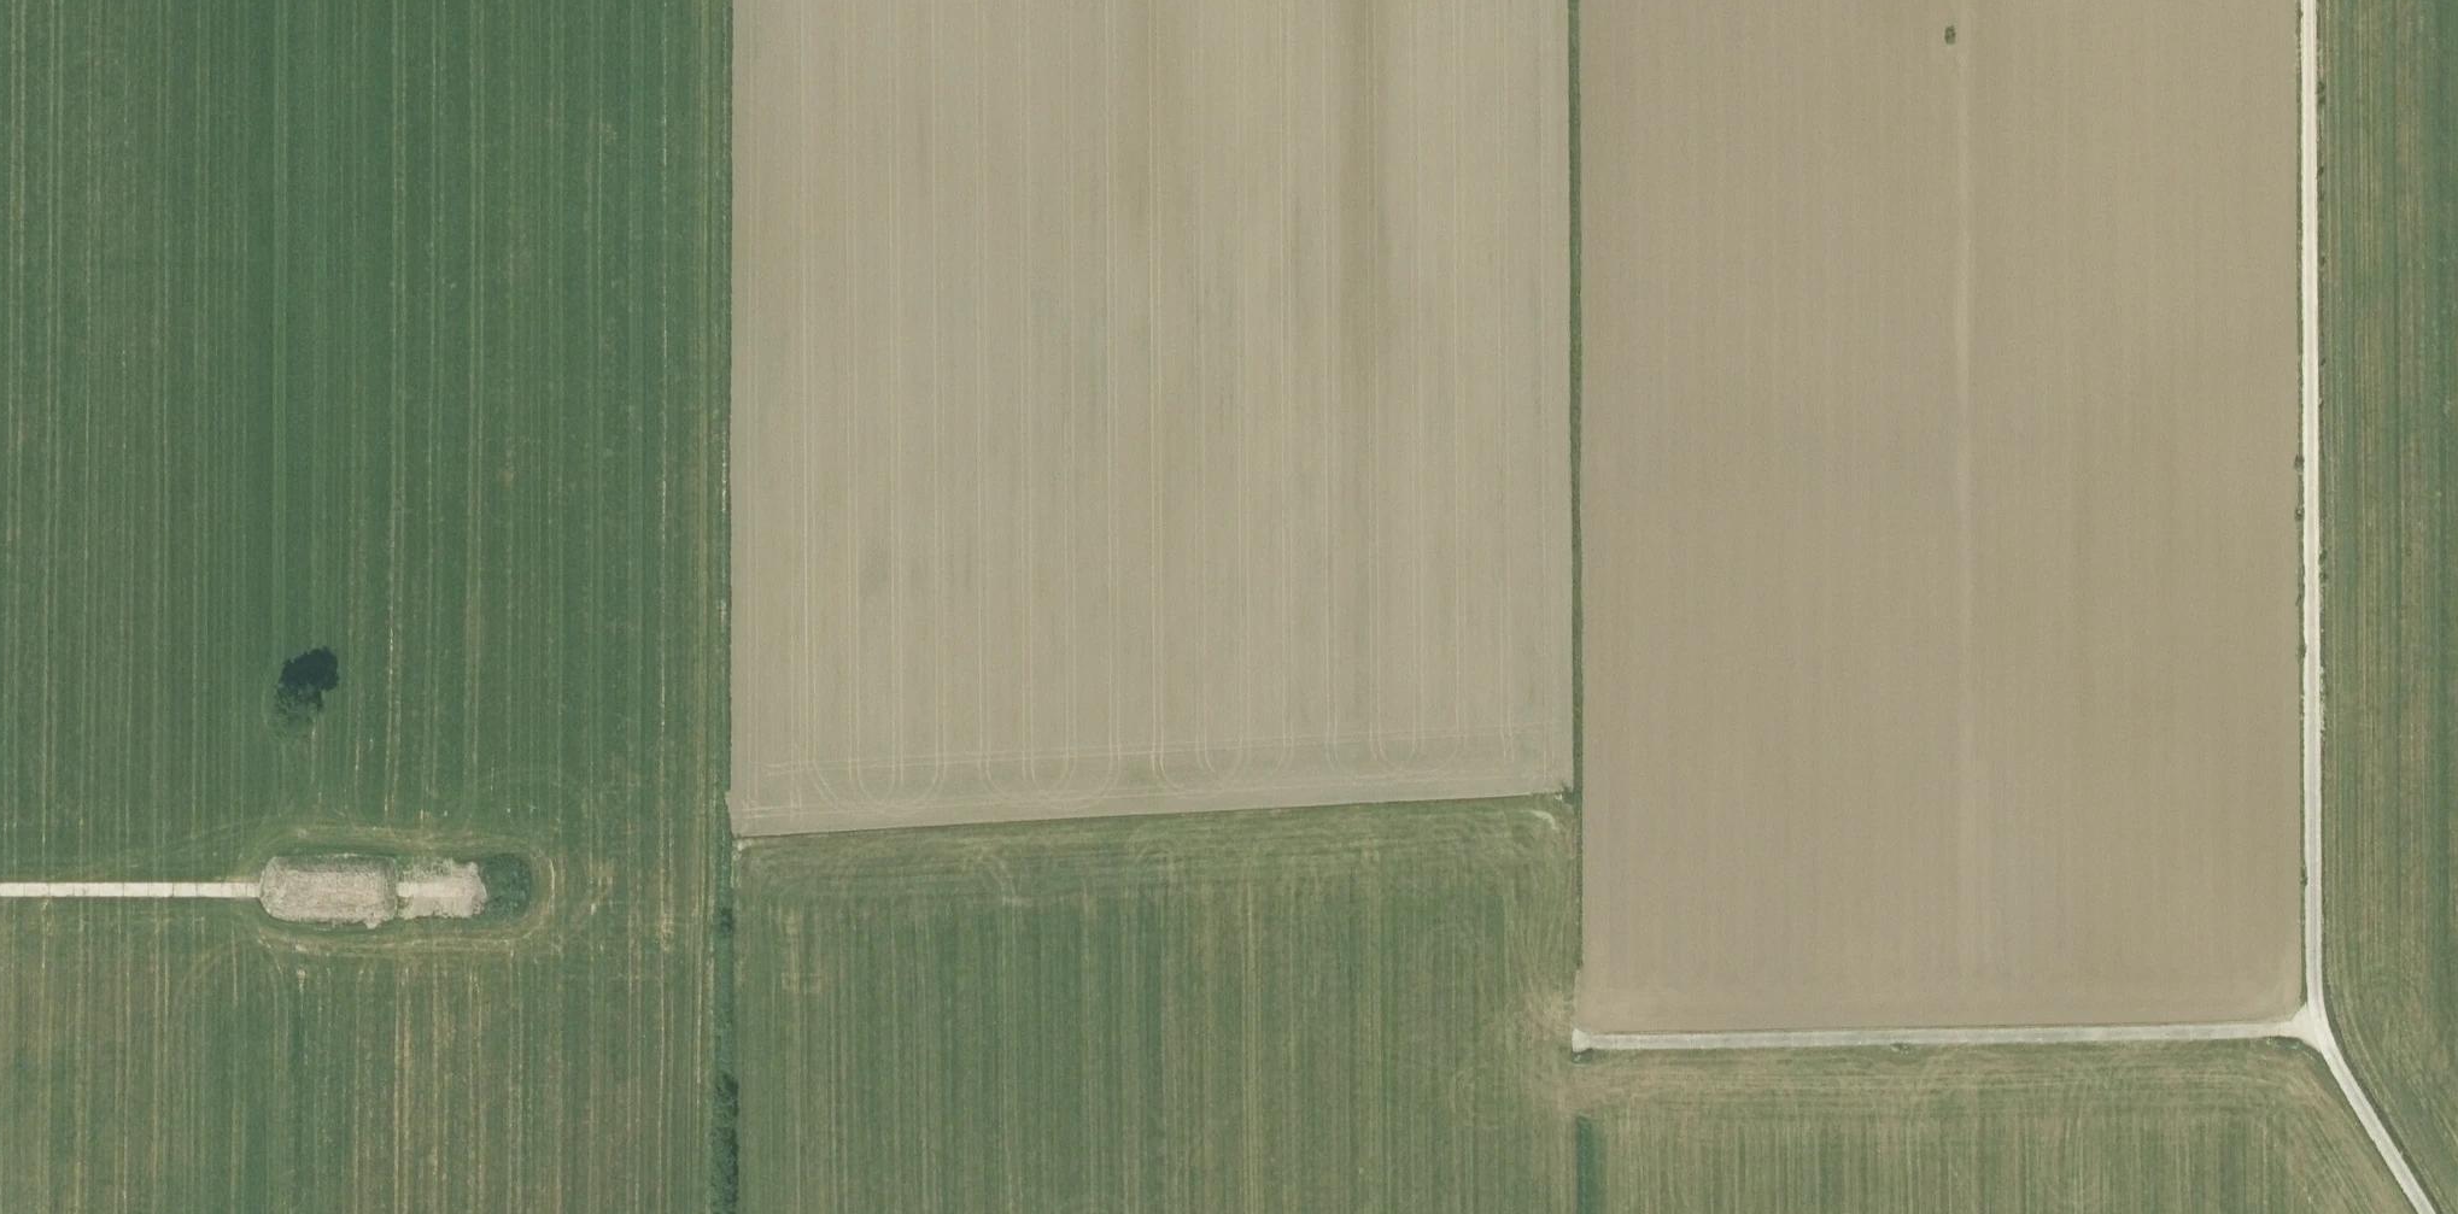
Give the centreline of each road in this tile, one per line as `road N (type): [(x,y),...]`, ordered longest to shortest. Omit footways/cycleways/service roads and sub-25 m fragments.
road 1 (track): [(2429,1213),(2316,1028),(2310,0)]
road 2 (track): [(1579,1040),(2316,1028)]

